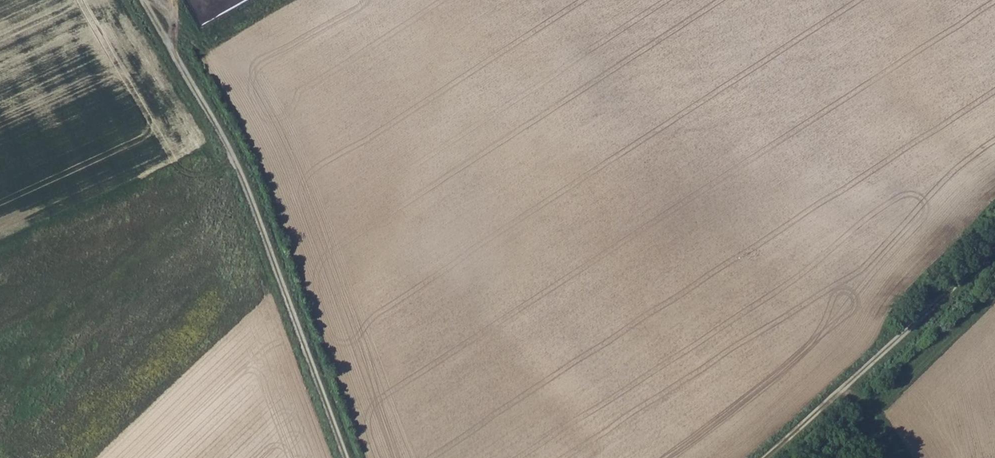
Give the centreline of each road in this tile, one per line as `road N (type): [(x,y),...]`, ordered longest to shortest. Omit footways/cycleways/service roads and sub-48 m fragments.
road 1 (track): [(142,0),(238,172),(344,457)]
road 2 (track): [(765,457),(994,242)]

